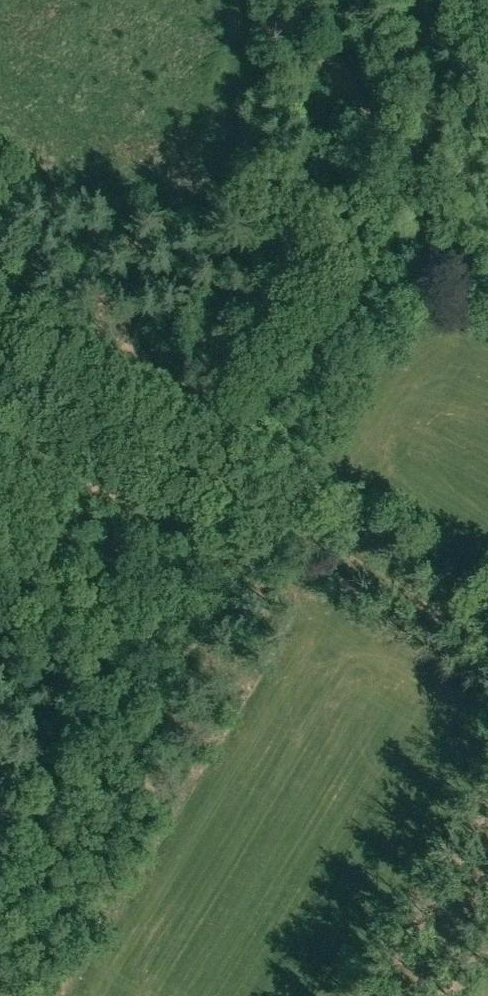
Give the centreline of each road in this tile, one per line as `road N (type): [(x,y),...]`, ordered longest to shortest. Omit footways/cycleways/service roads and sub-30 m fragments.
road 1 (track): [(0,346),(487,634)]

